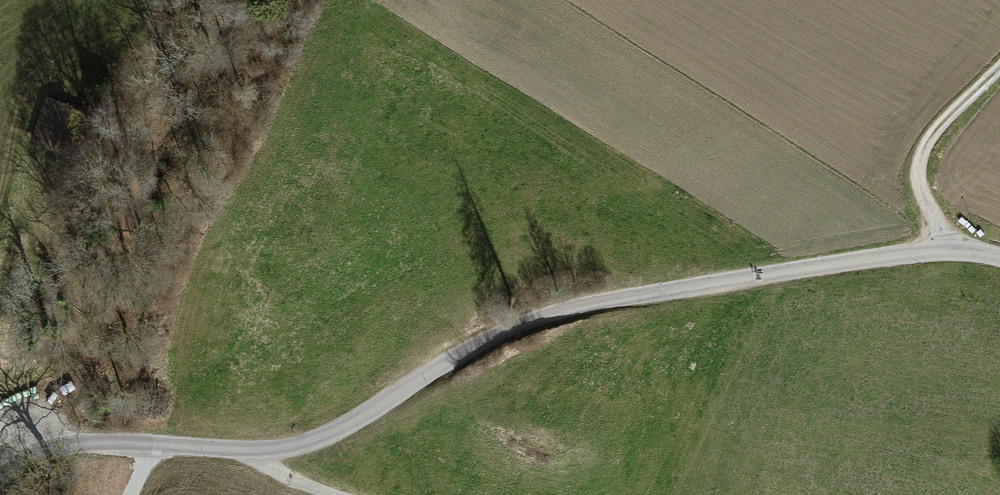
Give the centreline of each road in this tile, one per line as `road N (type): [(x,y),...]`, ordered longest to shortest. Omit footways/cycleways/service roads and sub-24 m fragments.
road 1 (residential): [(0,459),(35,446),(256,452),(316,440),(524,320),(577,305),(944,248)]
road 2 (residential): [(944,248),(919,185),(919,160),(929,137),(999,66)]

